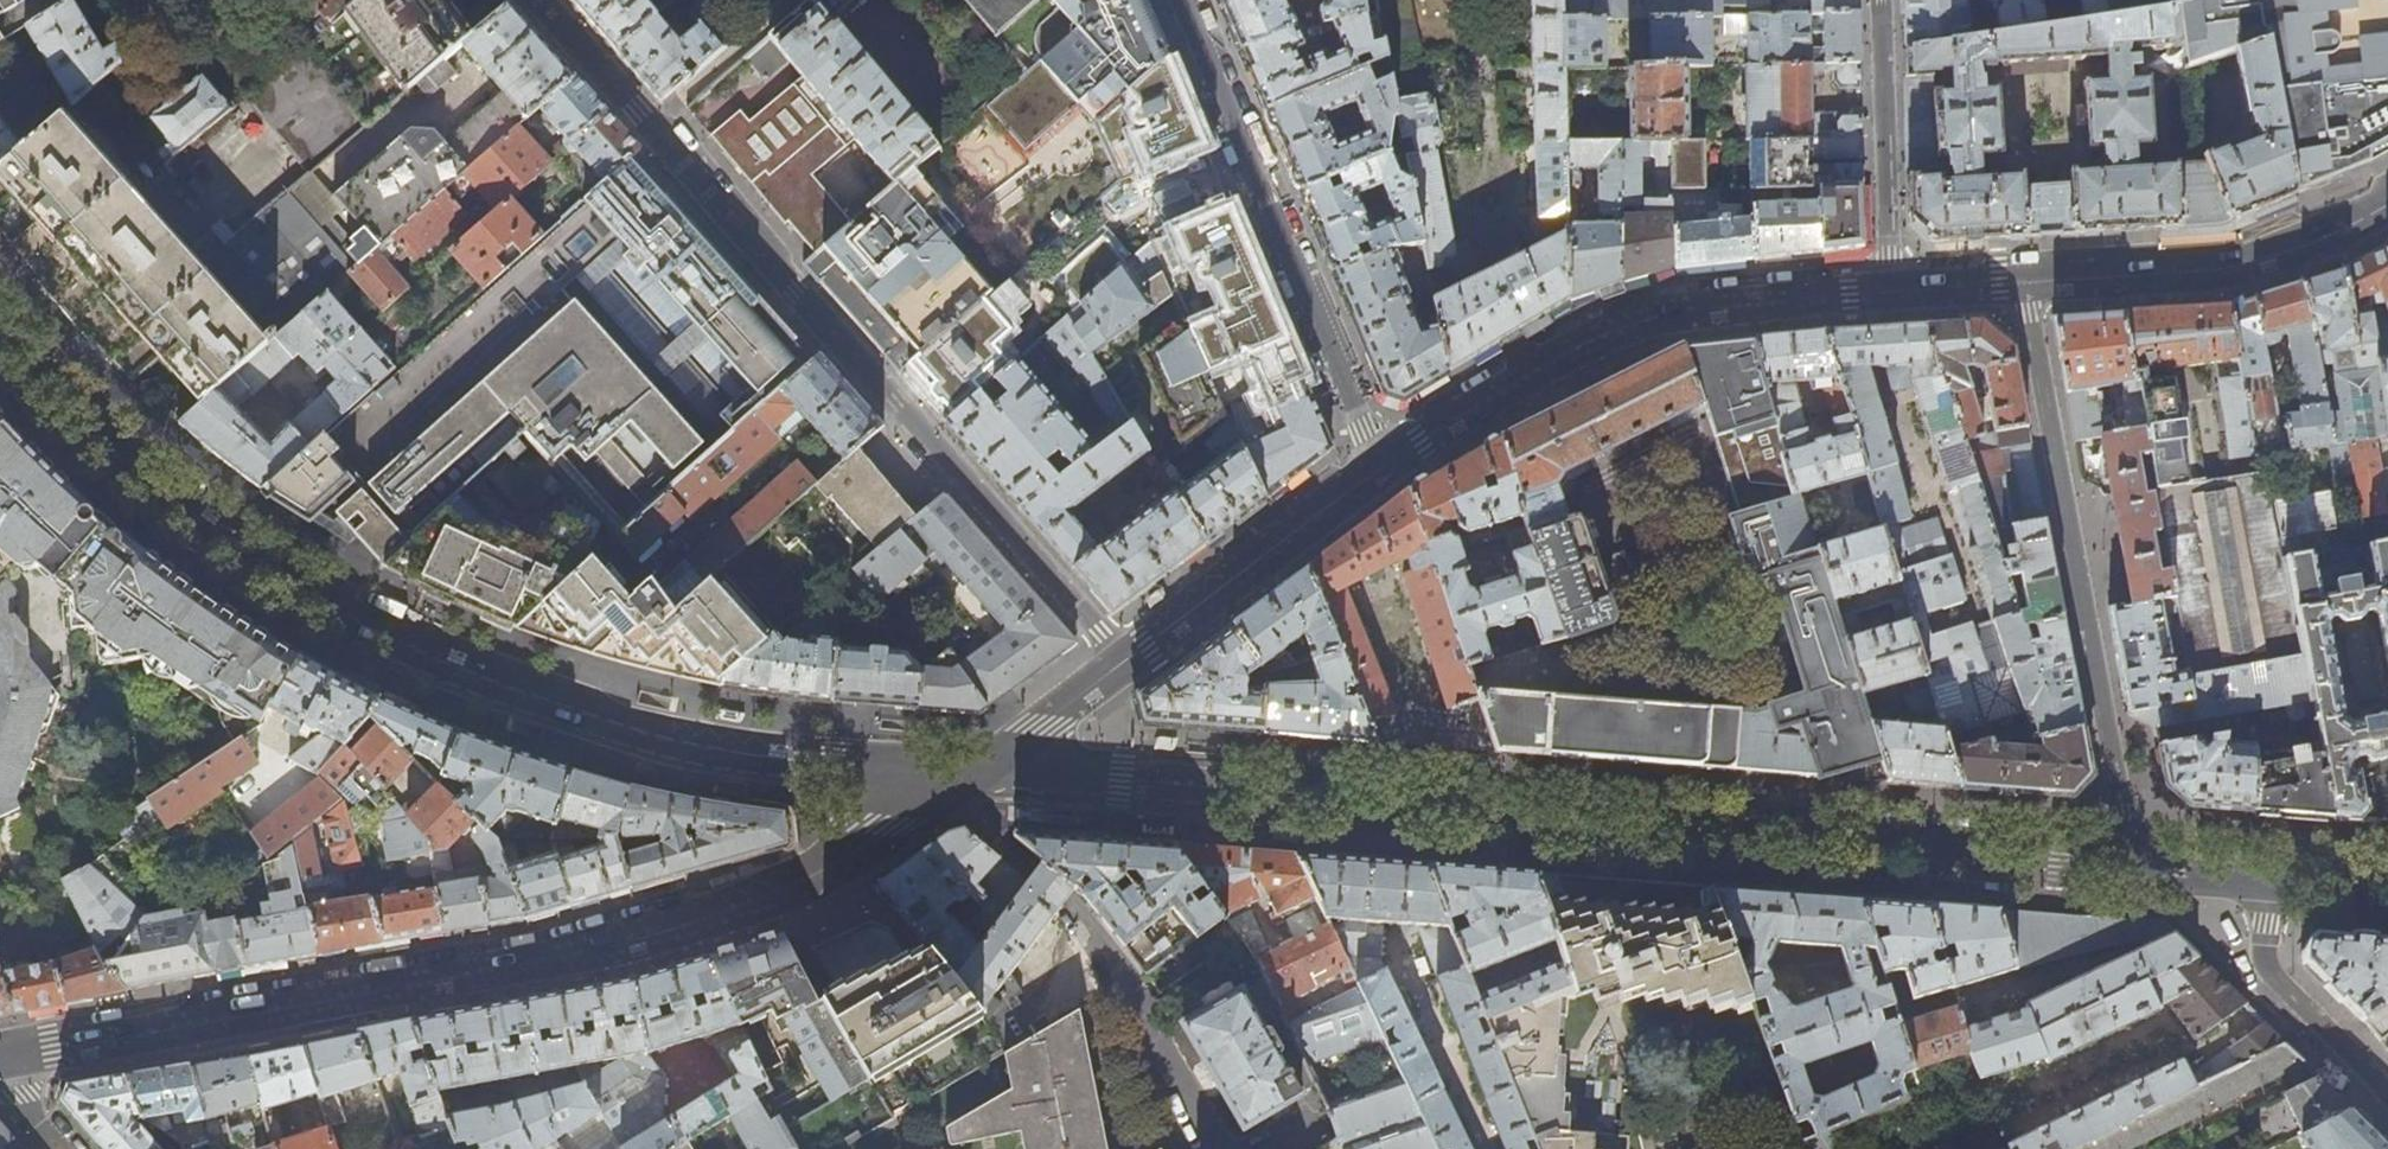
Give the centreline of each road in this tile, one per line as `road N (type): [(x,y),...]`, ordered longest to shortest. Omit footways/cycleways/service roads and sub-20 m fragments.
road 1 (secondary): [(958,773),(1123,775),(2134,861)]
road 2 (secondary): [(0,326),(112,444),(225,535),(308,591),(518,695),(657,734),(827,764),(958,773)]
road 3 (tertiary): [(958,773),(828,859),(577,948),(0,1054)]
road 4 (residential): [(537,0),(1121,661)]
road 5 (secondary): [(2030,280),(1701,304),(1626,319),(1381,461)]
road 6 (residential): [(2134,861),(2030,280)]
road 7 (residential): [(1381,461),(1183,0)]
road 8 (secondary): [(2387,201),(2246,264),(2030,280)]
road 9 (secondary): [(1381,461),(1121,661)]
road 10 (residential): [(2260,872),(2264,965),(2387,1094)]
road 11 (secondary): [(1121,661),(1048,724),(958,773)]
road 12 (secondary): [(2260,872),(2387,882)]
road 13 (secondary): [(2134,861),(2260,872)]

